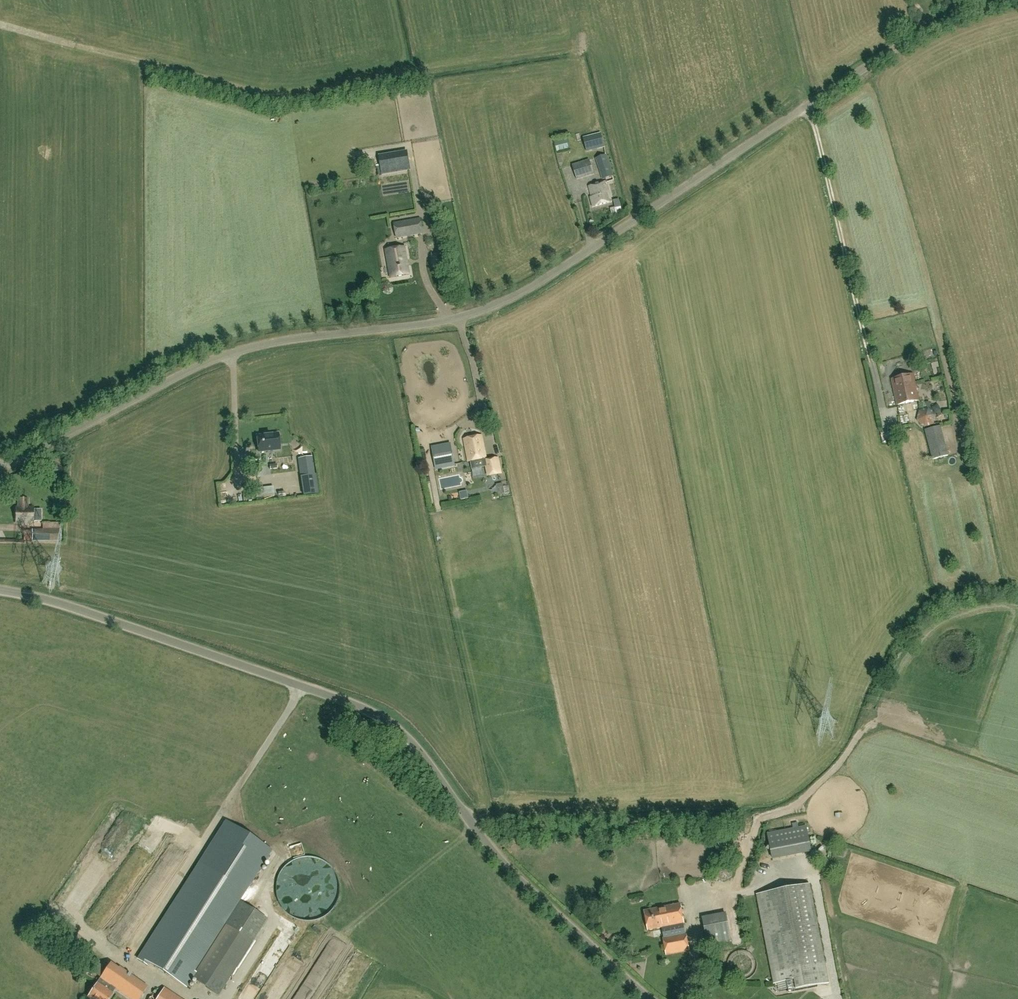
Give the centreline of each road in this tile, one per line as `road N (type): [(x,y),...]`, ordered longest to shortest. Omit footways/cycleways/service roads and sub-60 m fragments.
road 1 (unclassified): [(0,466),(220,356),(458,318),(511,298),(899,46),(1011,0)]
road 2 (unclassified): [(649,998),(506,867),(417,748),(379,716),(71,607),(0,590)]
road 3 (track): [(466,816),(766,811)]
road 4 (track): [(865,724),(846,757),(809,793),(766,811),(747,849)]

